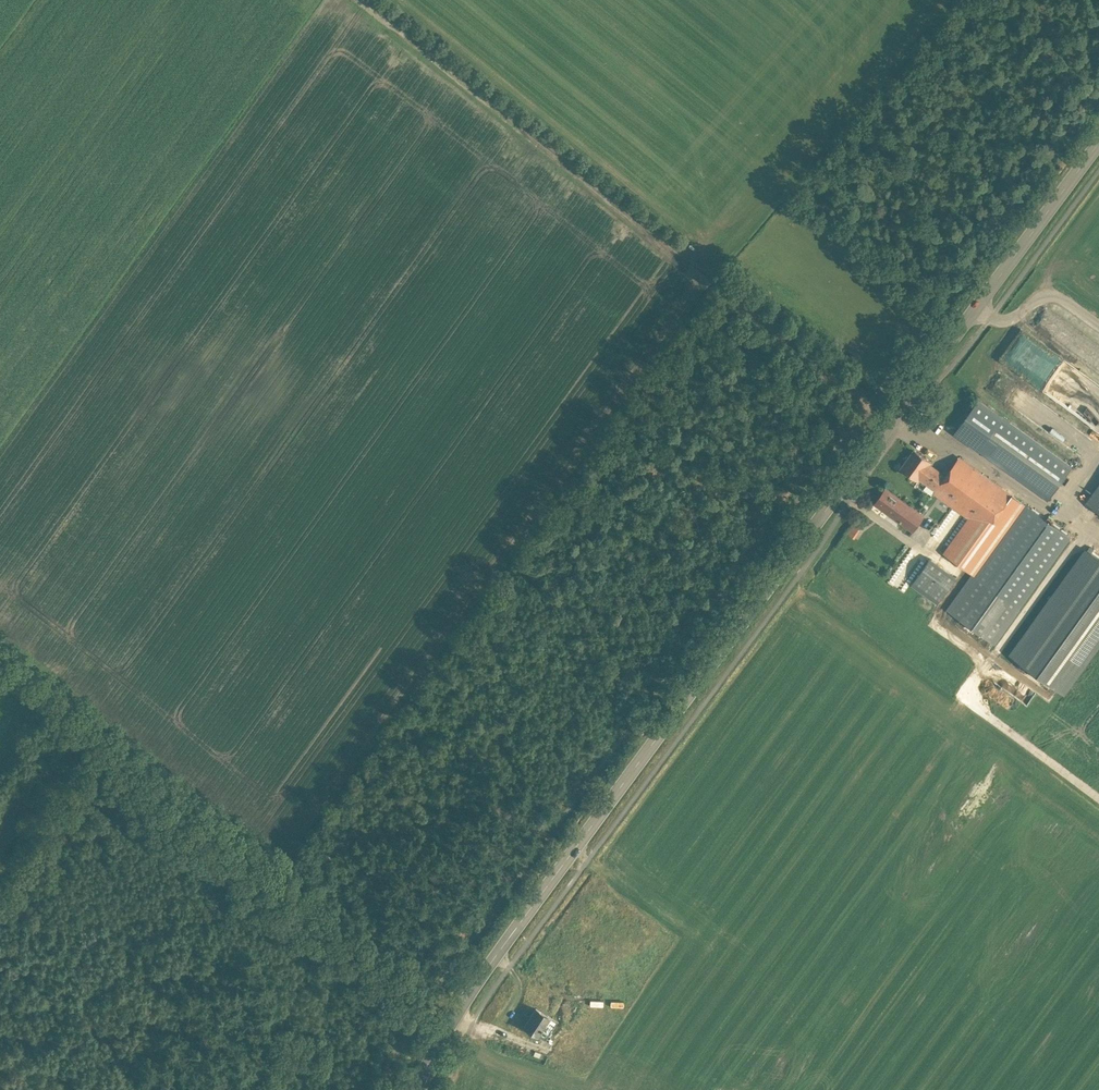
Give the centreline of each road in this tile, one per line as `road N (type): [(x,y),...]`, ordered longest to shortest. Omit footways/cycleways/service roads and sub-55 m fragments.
road 1 (secondary): [(414,1089),(495,957),(1098,143)]
road 2 (track): [(890,424),(361,0)]
road 3 (track): [(0,663),(452,1022)]
road 4 (track): [(1098,796),(966,697),(995,654)]

